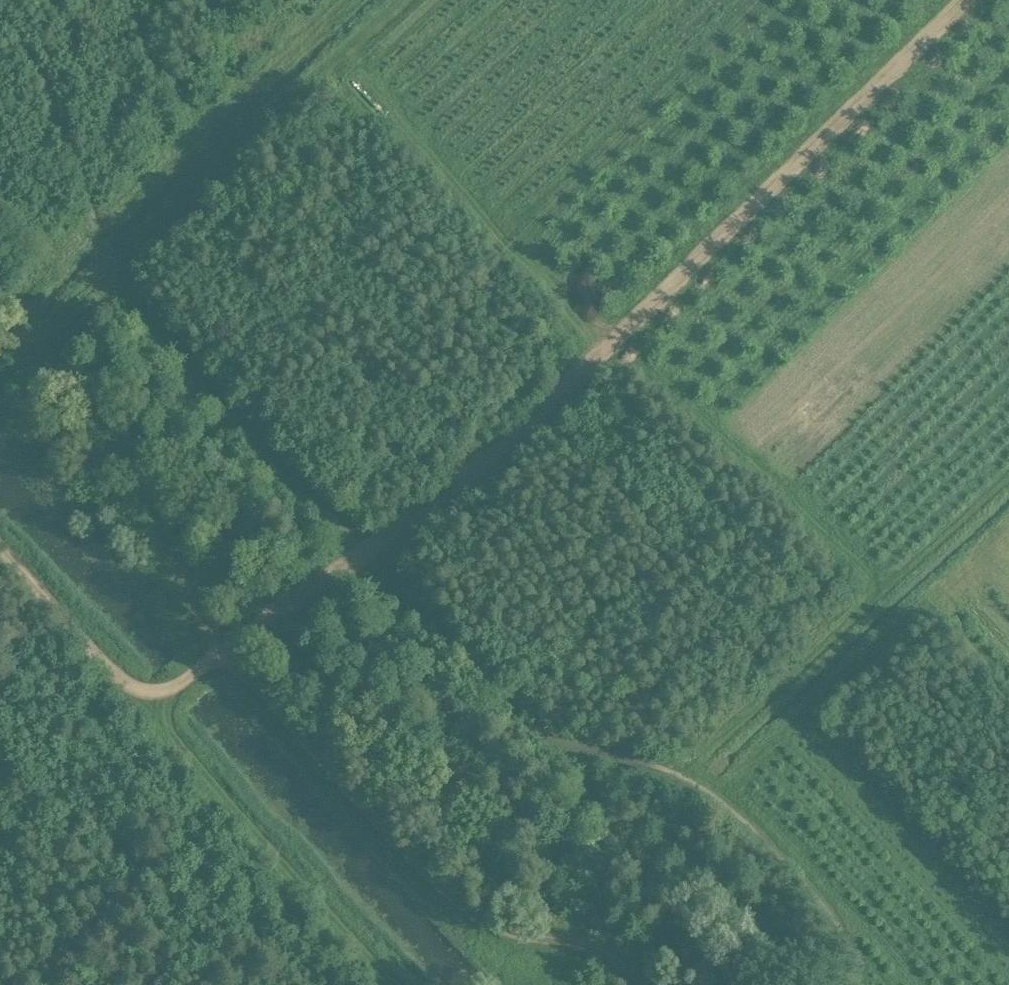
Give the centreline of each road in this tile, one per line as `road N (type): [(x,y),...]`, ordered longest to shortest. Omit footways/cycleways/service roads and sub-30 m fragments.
road 1 (track): [(0,546),(122,680),(140,691),(174,686),(474,477),(966,0)]
road 2 (track): [(0,307),(133,472),(219,654),(385,831),(483,922),(590,949),(644,984)]
road 3 (track): [(147,691),(402,984)]

